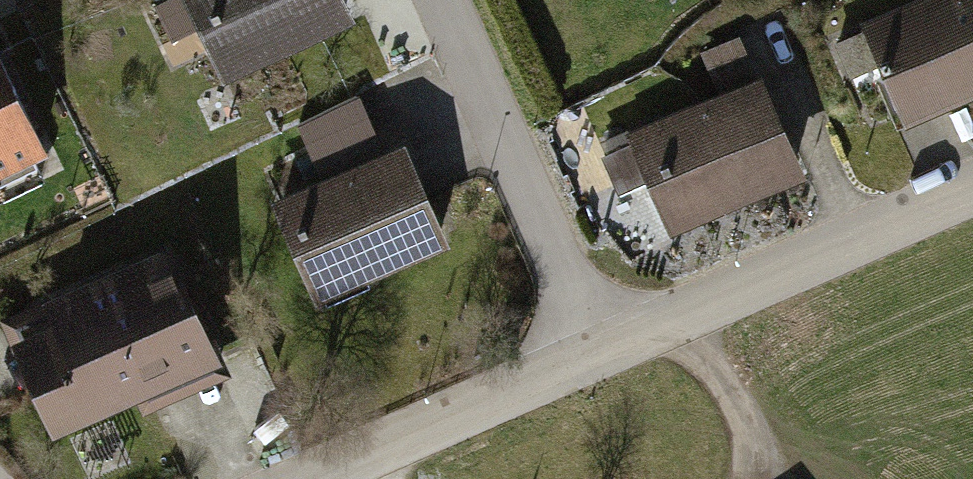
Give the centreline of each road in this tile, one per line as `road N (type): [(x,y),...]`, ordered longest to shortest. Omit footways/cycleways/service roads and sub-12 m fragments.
road 1 (residential): [(598,360),(972,194)]
road 2 (residential): [(598,360),(439,0)]
road 3 (residential): [(321,478),(598,360)]

